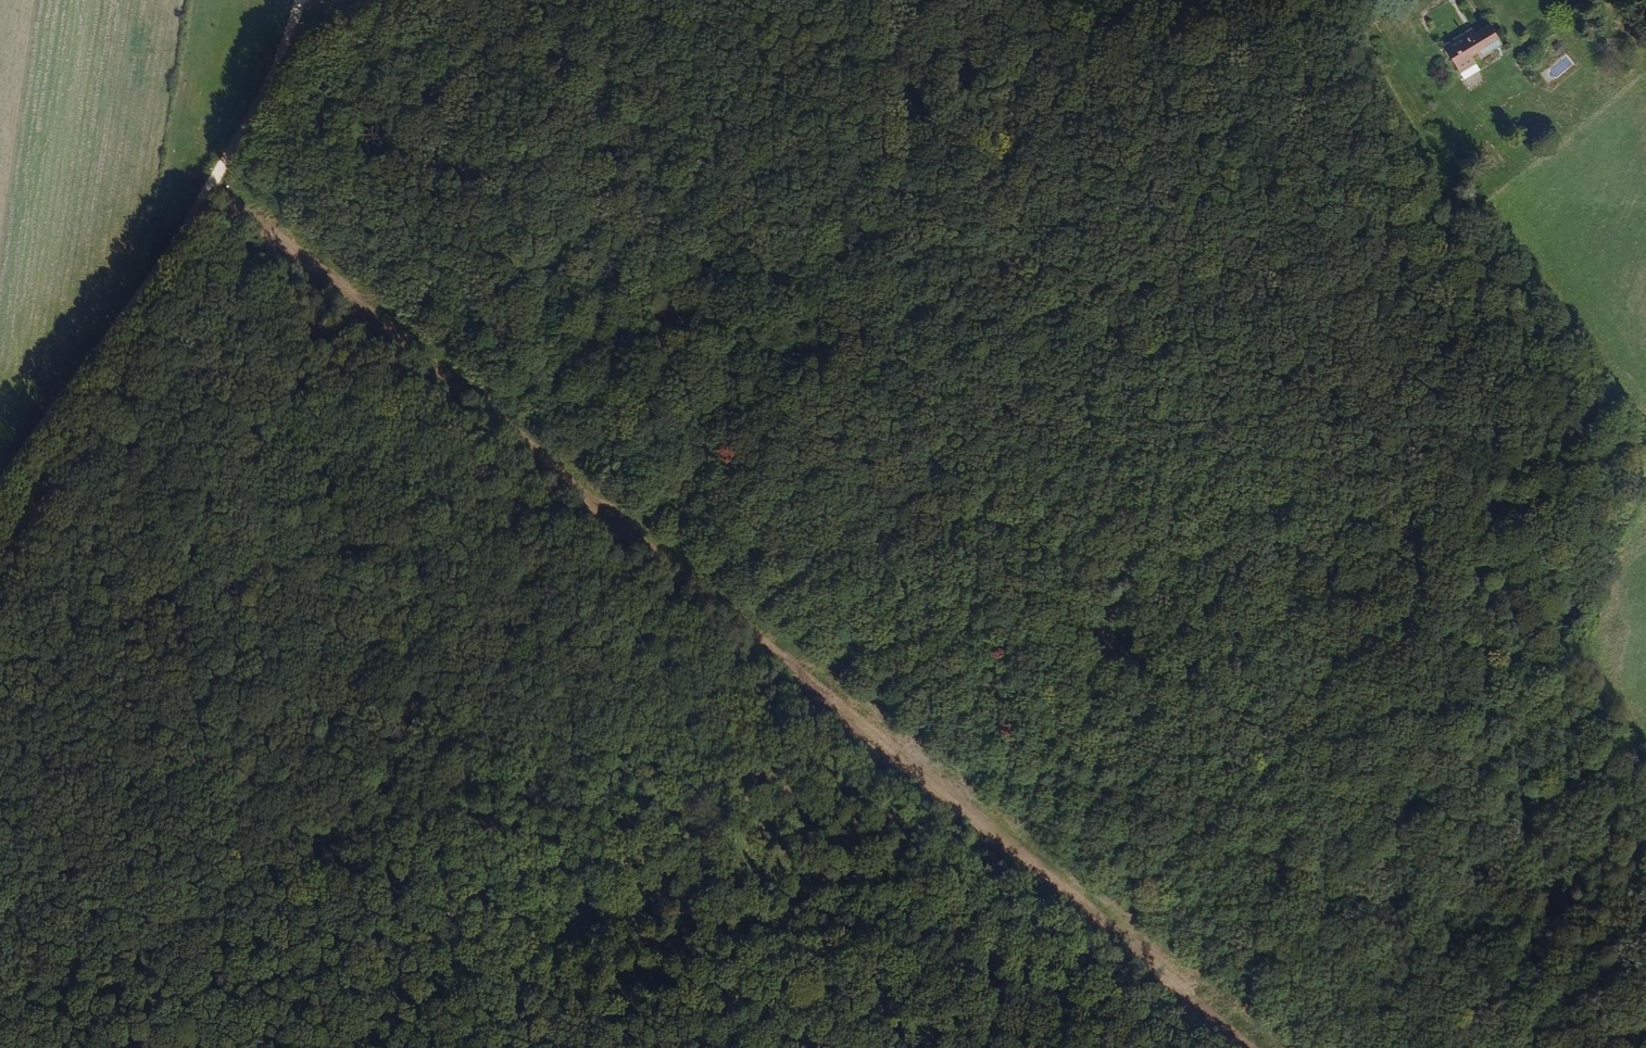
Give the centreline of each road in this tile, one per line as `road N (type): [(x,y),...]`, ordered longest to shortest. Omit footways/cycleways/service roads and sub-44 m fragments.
road 1 (track): [(300,0),(269,83),(181,237),(0,485)]

